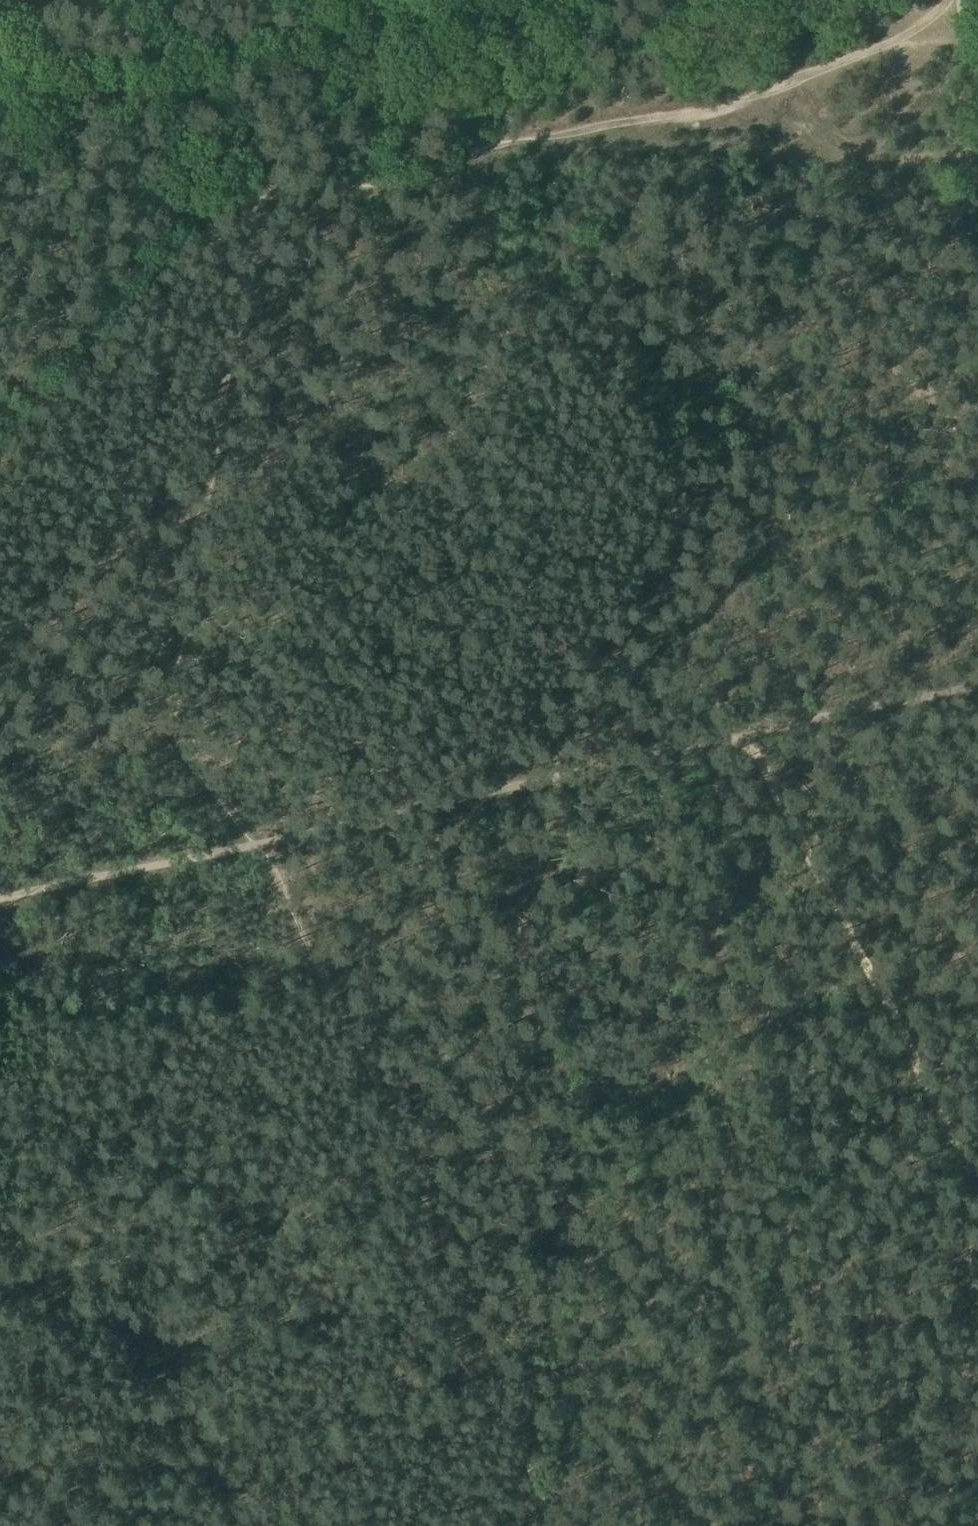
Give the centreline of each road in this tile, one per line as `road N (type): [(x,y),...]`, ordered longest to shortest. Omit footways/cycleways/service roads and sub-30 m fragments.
road 1 (track): [(742,736),(977,1157)]

